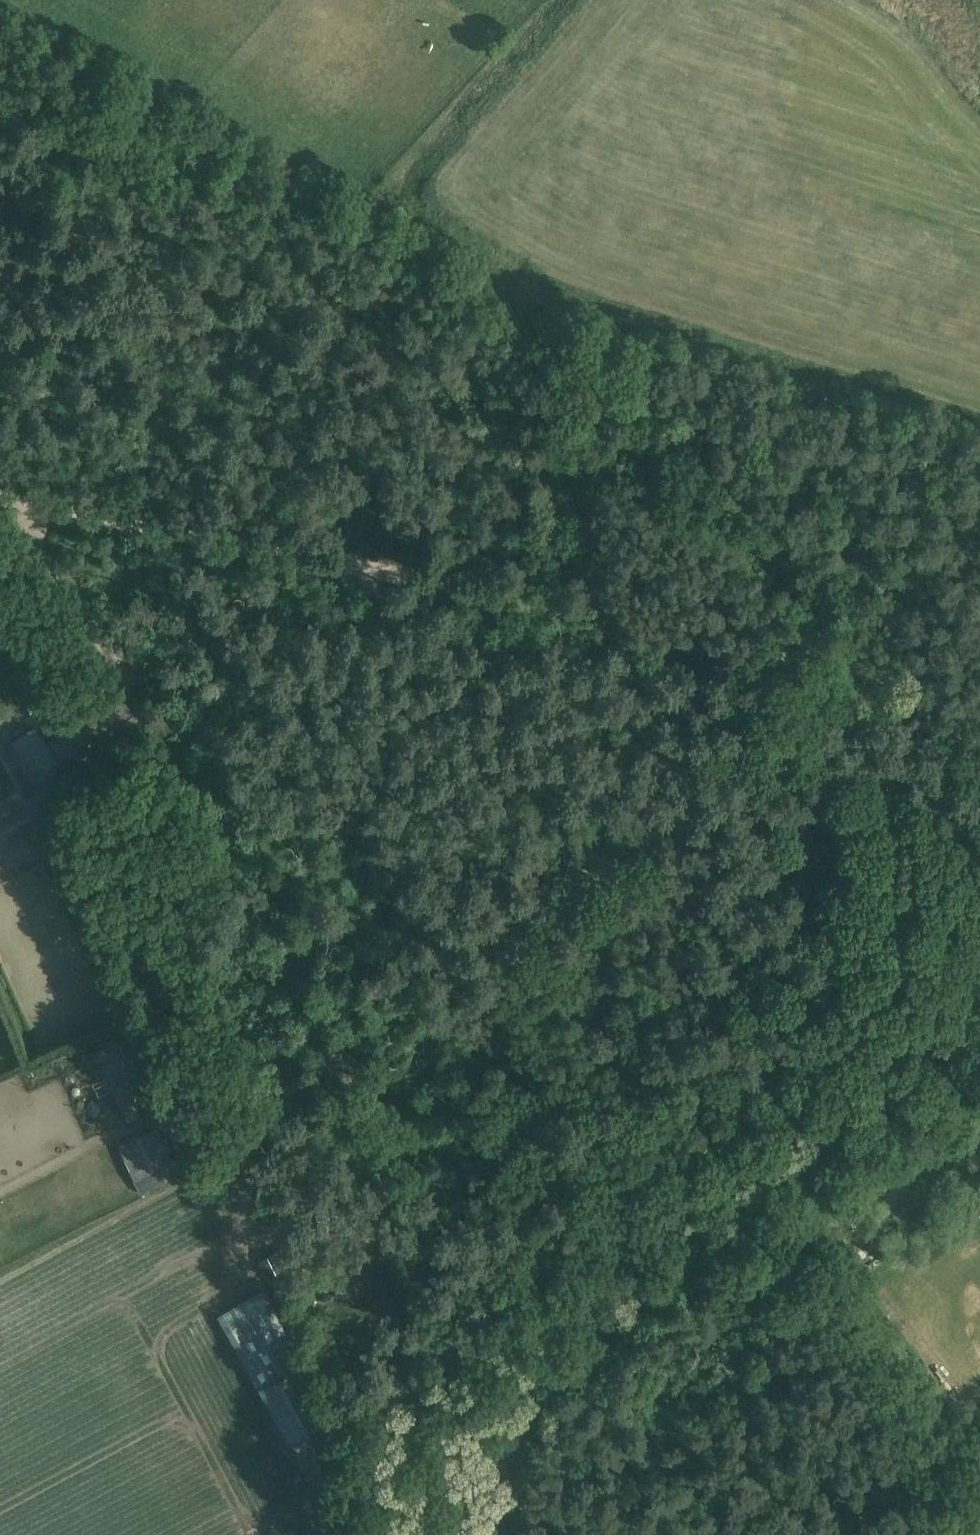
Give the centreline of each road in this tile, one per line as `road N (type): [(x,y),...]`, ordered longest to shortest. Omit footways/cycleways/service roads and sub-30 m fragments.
road 1 (track): [(0,474),(754,655),(896,662),(979,741)]
road 2 (tertiary): [(476,1534),(484,1469),(510,1403),(555,1345),(979,1044)]

